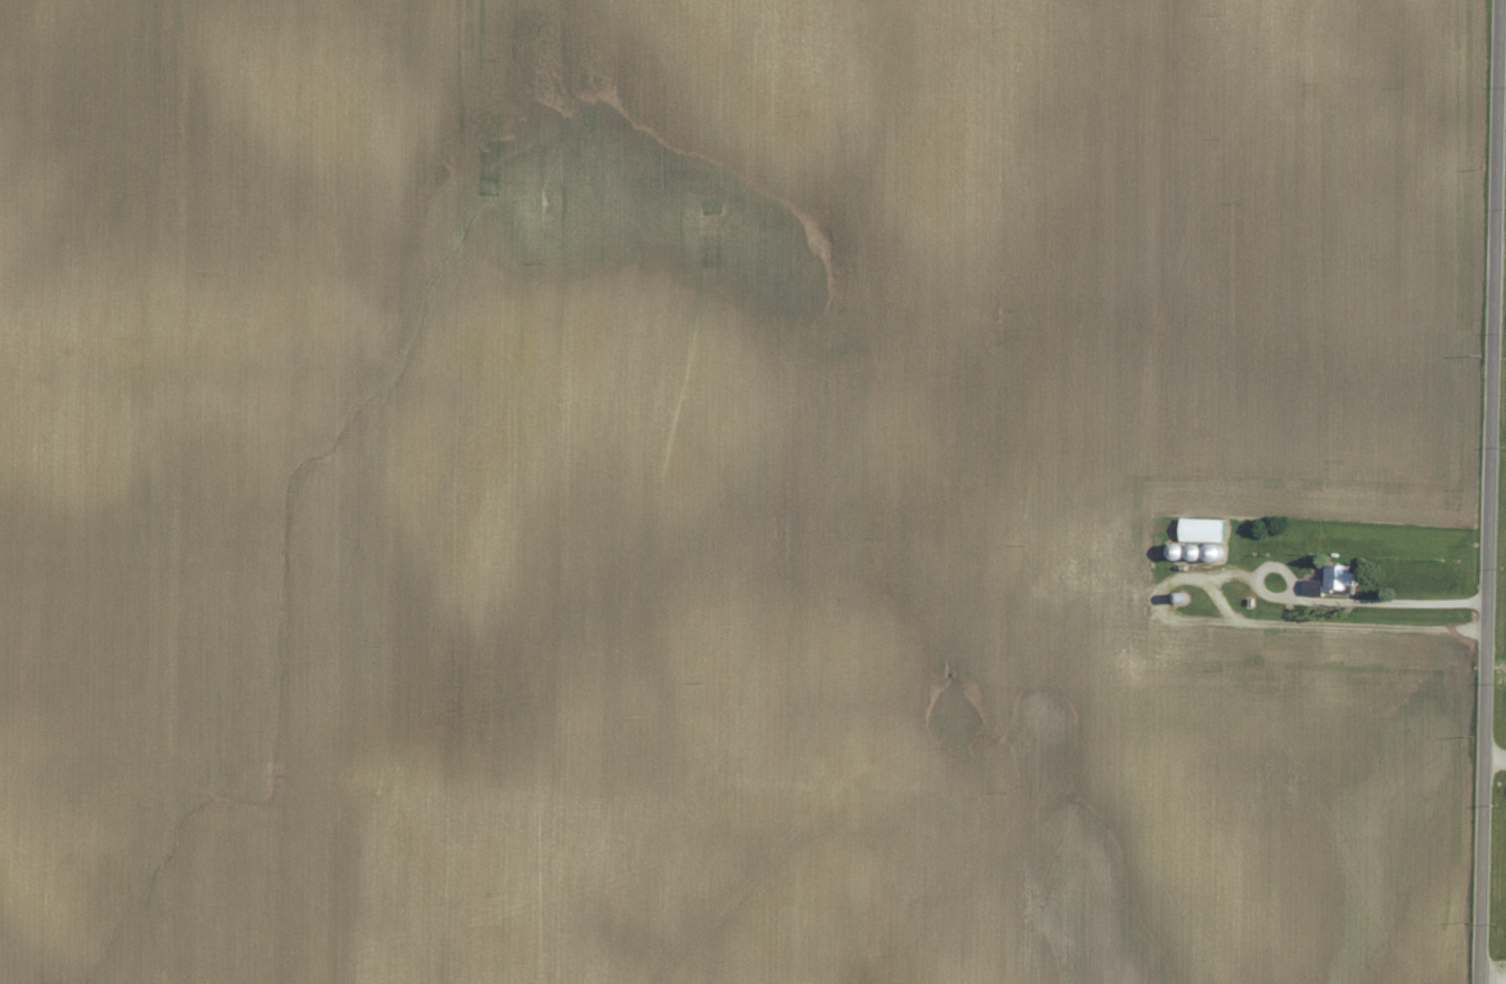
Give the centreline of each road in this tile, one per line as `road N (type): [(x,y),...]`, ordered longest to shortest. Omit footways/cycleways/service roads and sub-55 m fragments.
road 1 (residential): [(1480,983),(1502,0)]

